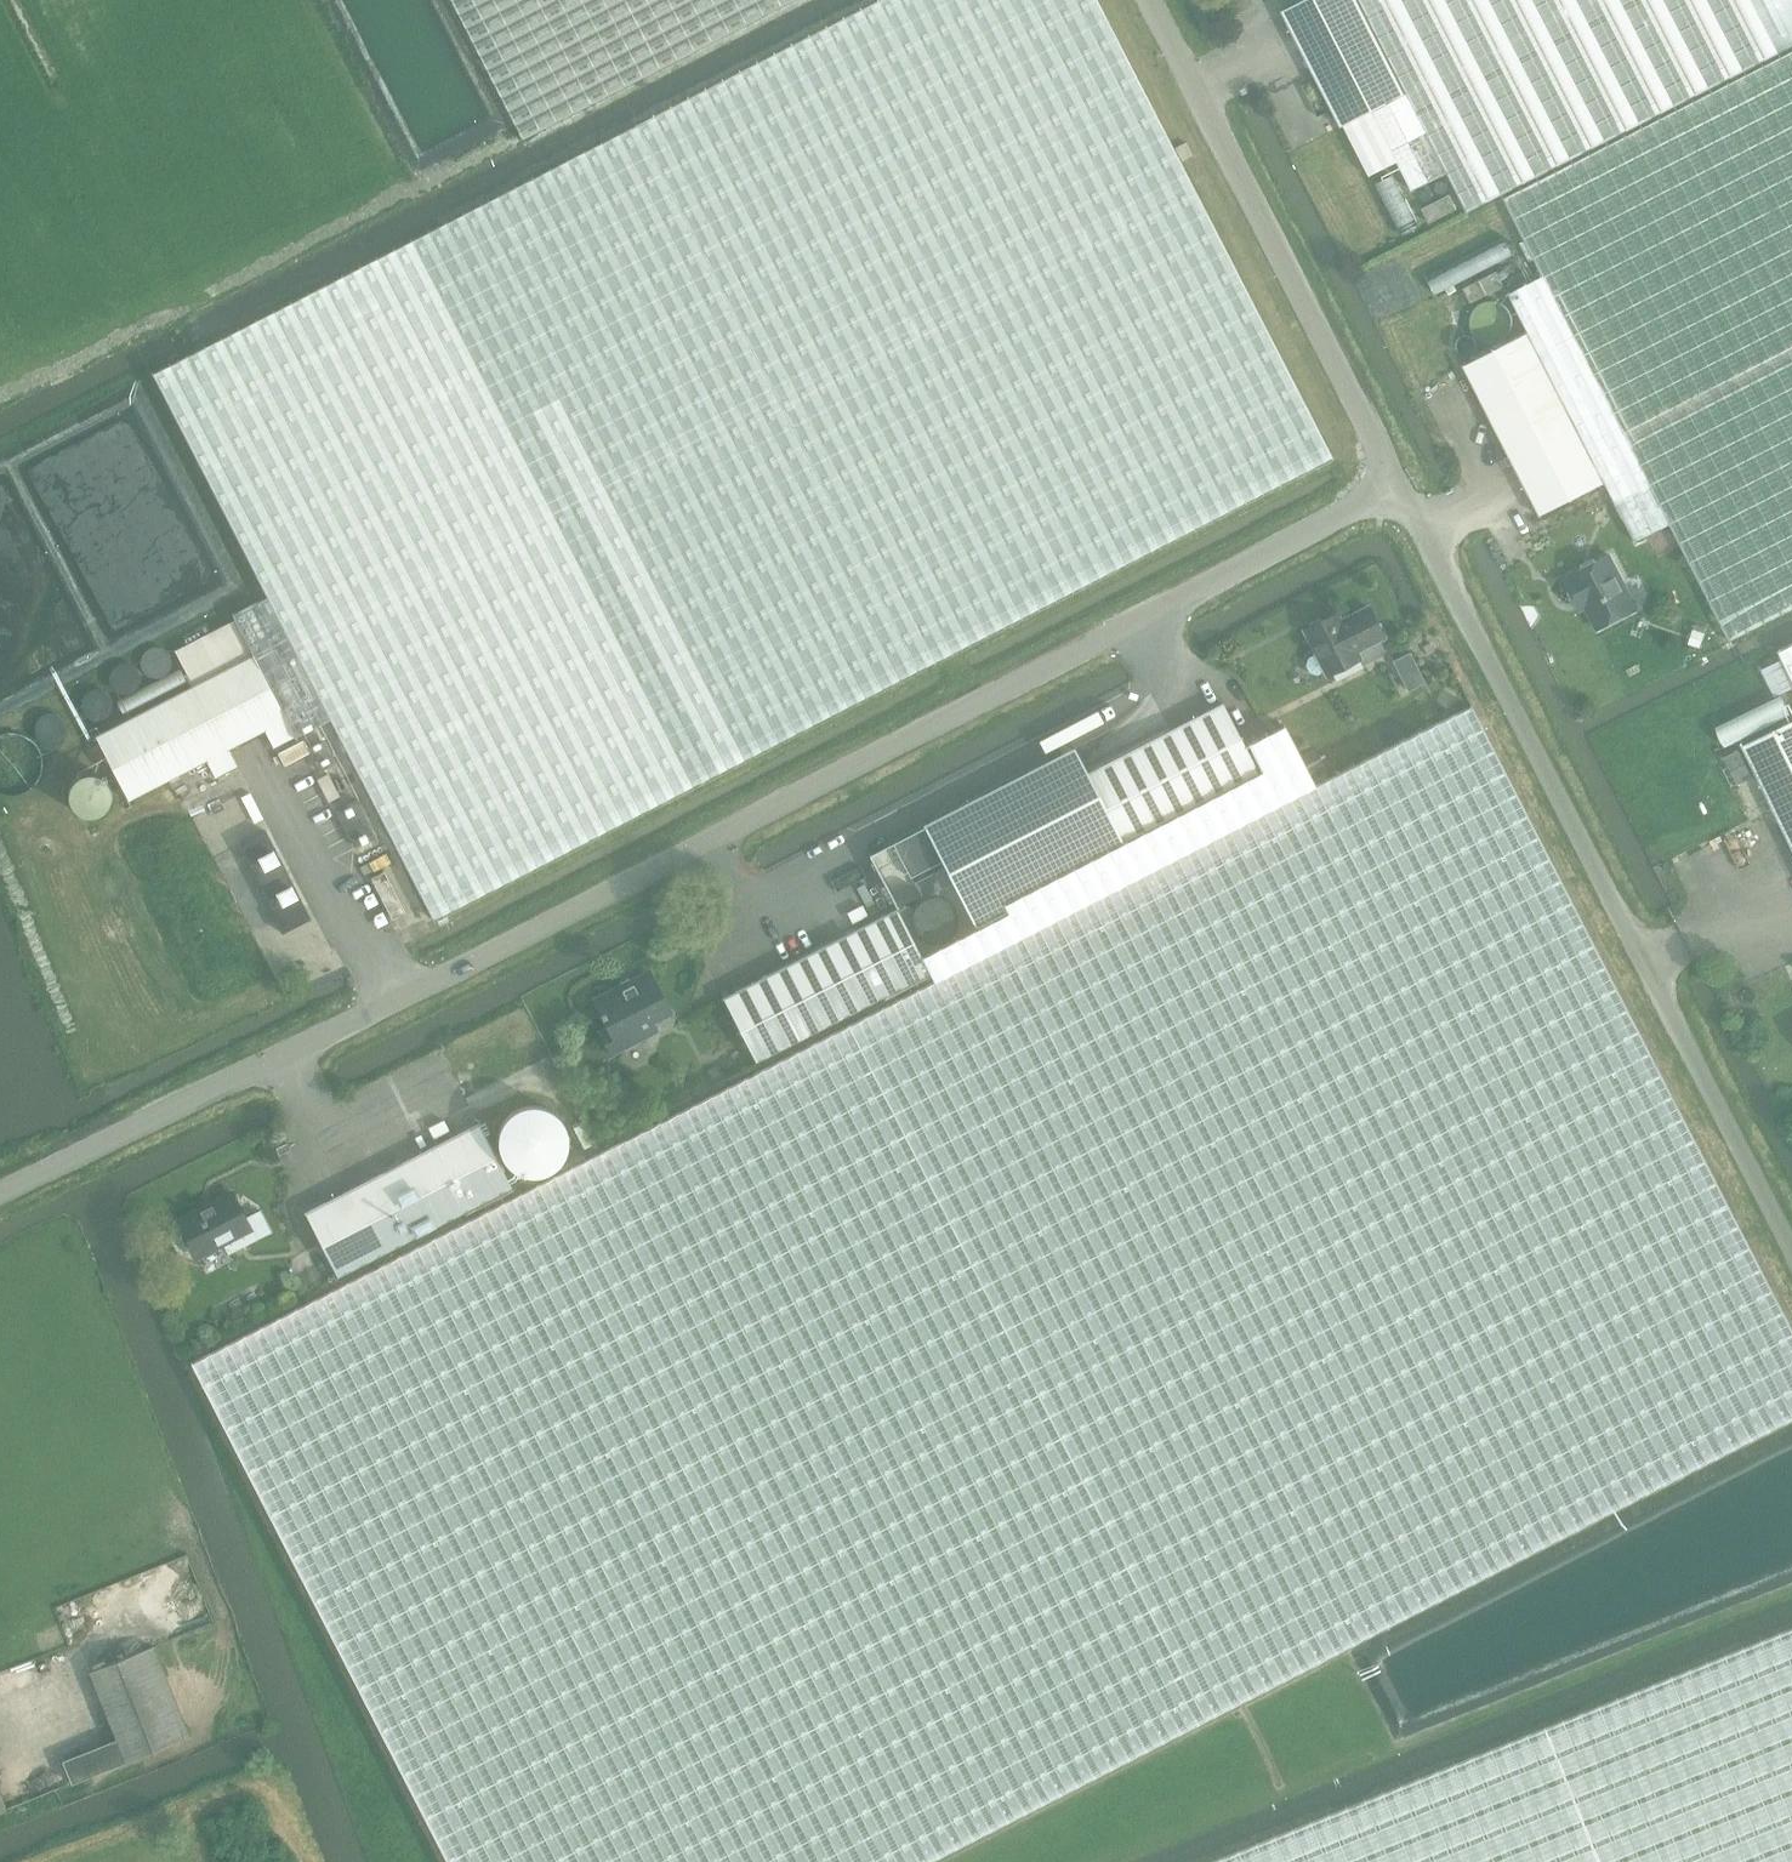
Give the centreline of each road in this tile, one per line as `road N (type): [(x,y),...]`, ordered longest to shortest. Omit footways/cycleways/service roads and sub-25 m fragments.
road 1 (unclassified): [(1396,488),(0,1192)]
road 2 (unclassified): [(1791,1258),(1396,488)]
road 3 (unclassified): [(1396,488),(1146,0)]

